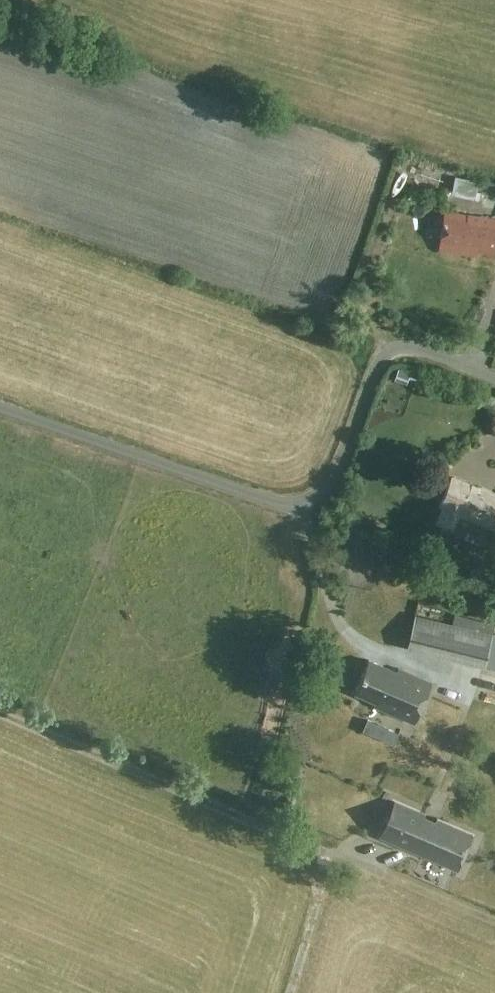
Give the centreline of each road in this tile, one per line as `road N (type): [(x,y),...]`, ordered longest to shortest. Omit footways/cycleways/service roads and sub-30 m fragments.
road 1 (unclassified): [(494,383),(417,353),(395,354),(371,381),(330,488),(303,511),(0,415)]
road 2 (track): [(0,714),(494,922)]
road 3 (track): [(328,852),(285,992)]

